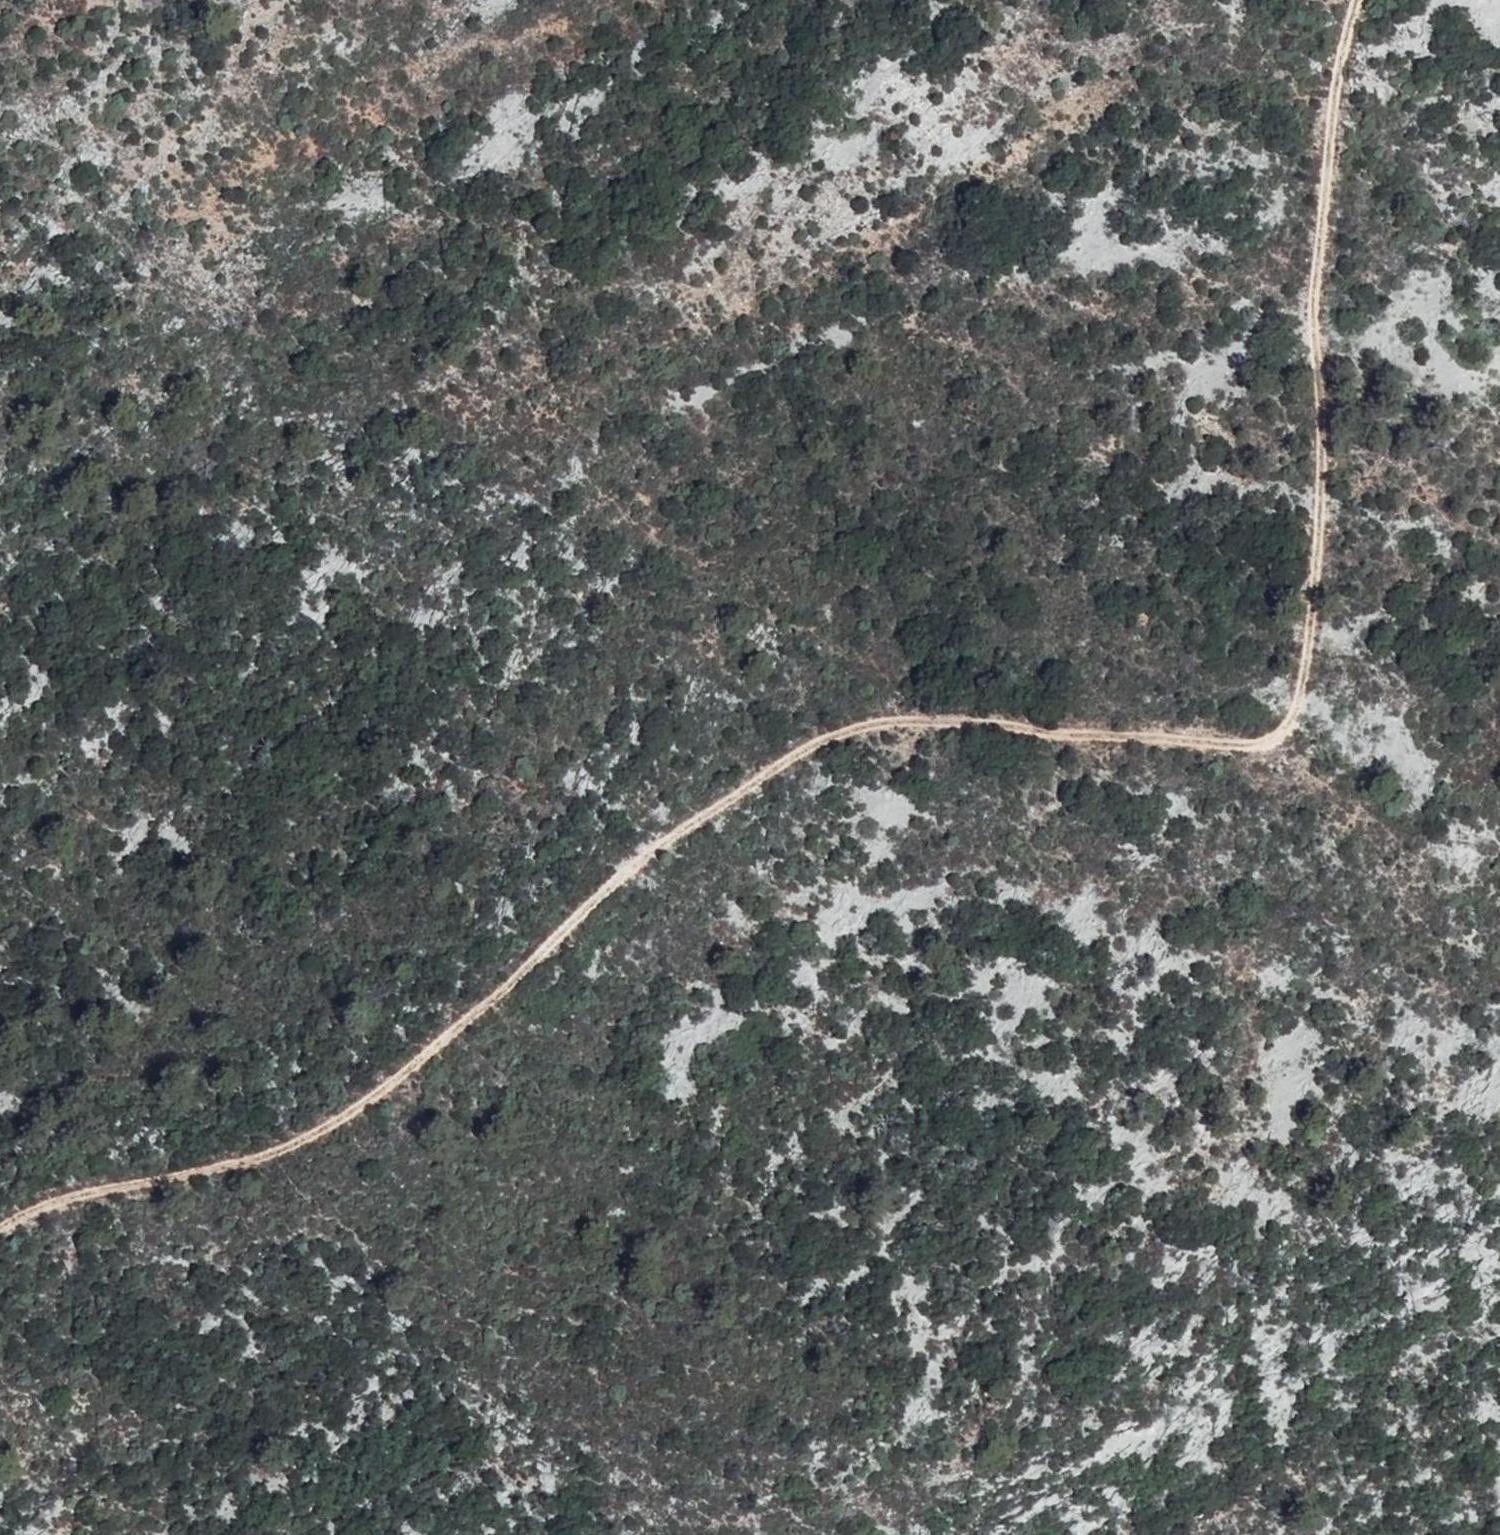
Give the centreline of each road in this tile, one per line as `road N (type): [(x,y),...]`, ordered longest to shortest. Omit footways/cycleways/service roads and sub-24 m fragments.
road 1 (track): [(1360,0),(1318,338),(1301,687),(1275,745),(904,724),(797,743),(396,1082),(281,1160),(22,1202),(0,1223)]

